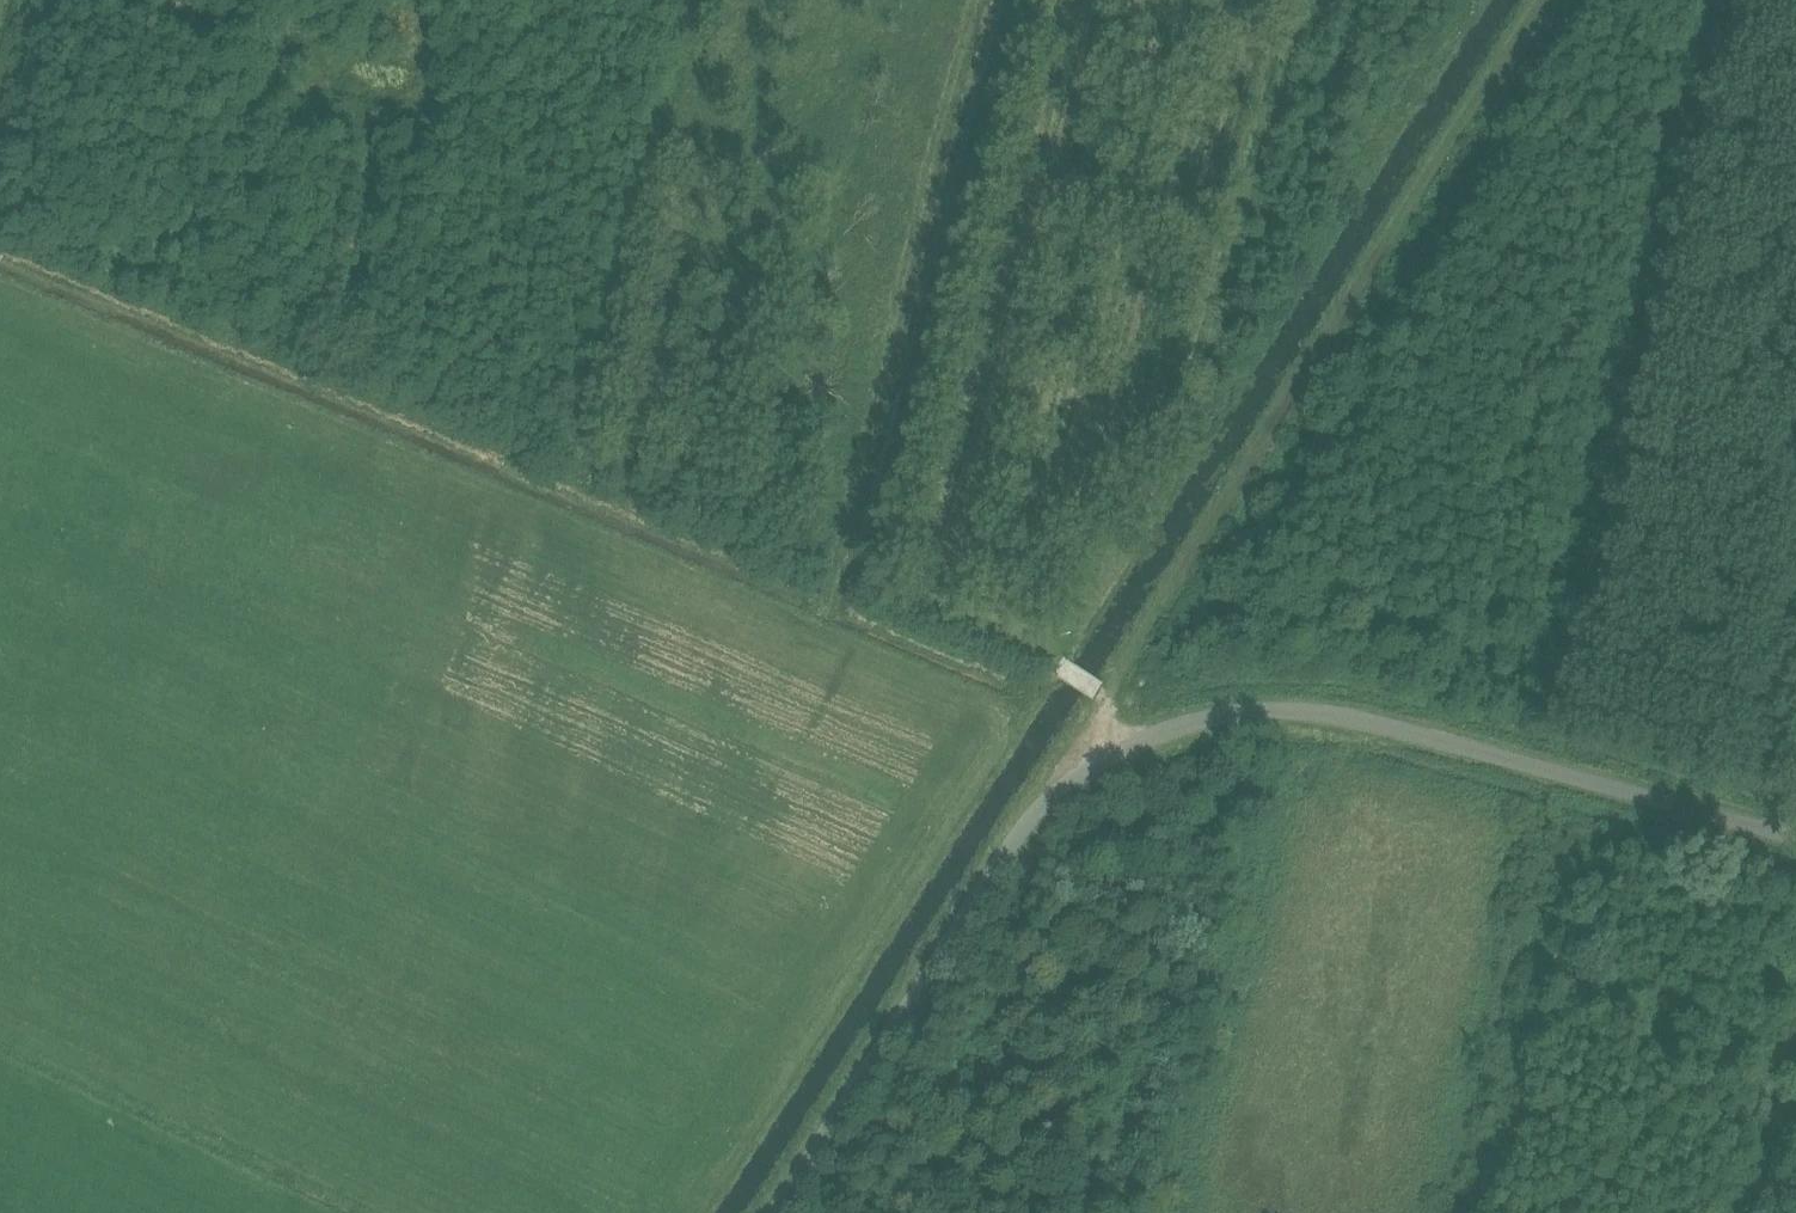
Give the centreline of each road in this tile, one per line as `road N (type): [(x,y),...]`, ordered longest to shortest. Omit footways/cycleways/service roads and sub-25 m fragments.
road 1 (unclassified): [(771,1212),(1028,818),(1061,785),(1189,720),(1231,711),(1319,710),(1795,839)]
road 2 (track): [(1553,0),(1061,785)]

